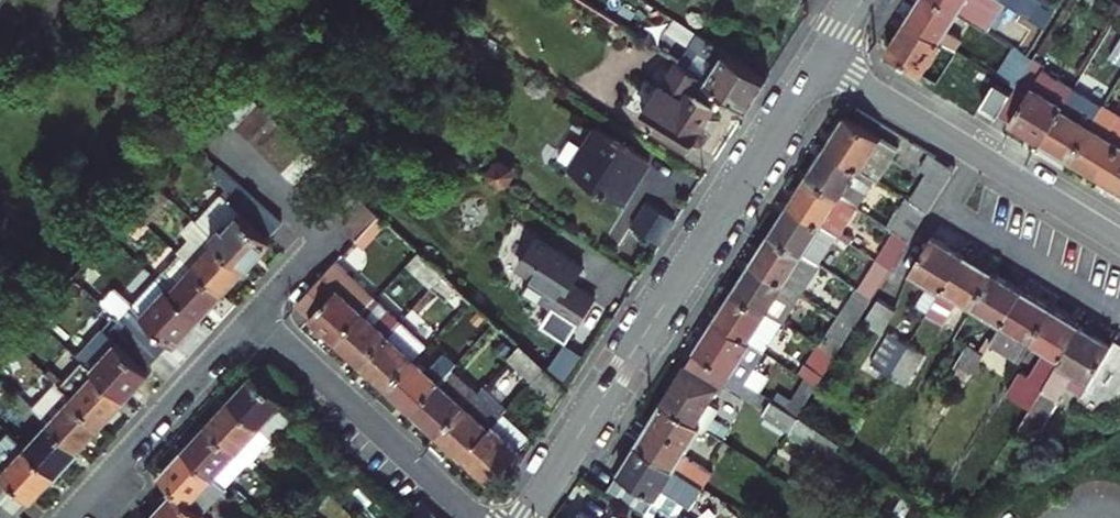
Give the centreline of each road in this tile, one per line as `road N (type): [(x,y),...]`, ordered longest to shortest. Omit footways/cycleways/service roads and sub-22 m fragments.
road 1 (residential): [(527,517),(826,57)]
road 2 (residential): [(826,57),(1119,235)]
road 3 (residential): [(476,517),(255,317)]
road 4 (residential): [(68,517),(255,317)]
road 5 (residential): [(255,317),(329,238),(216,133)]

